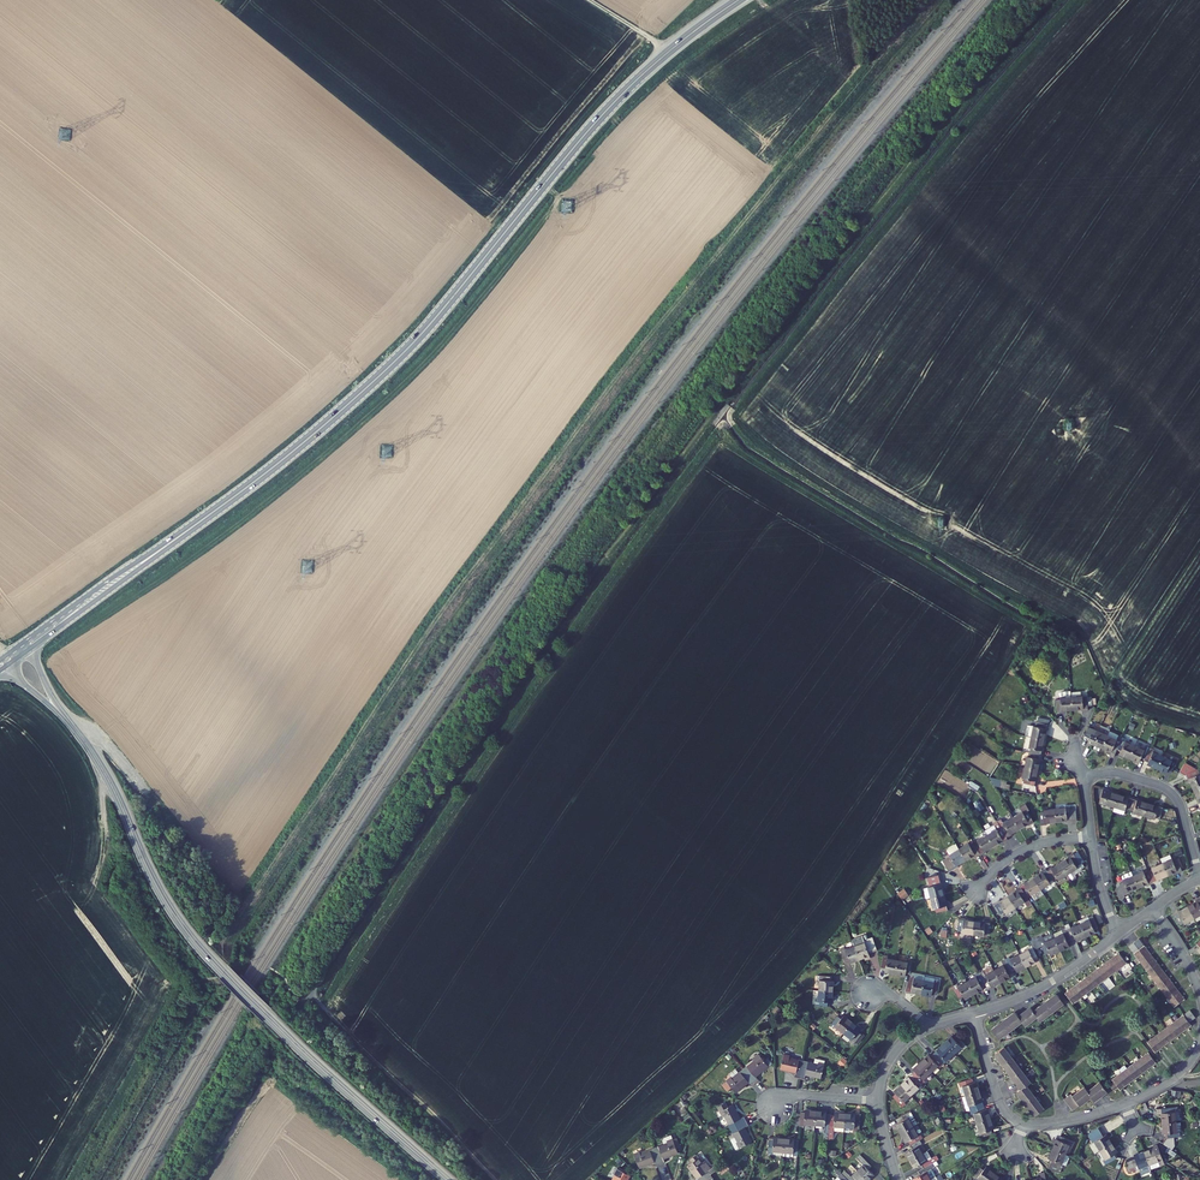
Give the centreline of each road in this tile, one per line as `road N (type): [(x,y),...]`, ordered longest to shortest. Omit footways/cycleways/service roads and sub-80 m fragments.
road 1 (primary): [(200,521),(396,360),(608,108),(739,0)]
road 2 (tertiary): [(69,723),(109,780),(152,876),(190,936),(447,1179)]
road 3 (primary): [(200,521),(22,644)]
road 4 (primary): [(27,650),(200,521)]
road 5 (residential): [(1199,879),(1172,793),(1117,773),(1082,777)]
road 6 (residential): [(1119,934),(1043,986),(974,1013)]
road 7 (residential): [(1091,836),(1023,849),(974,893)]
road 8 (residential): [(974,1013),(1000,1103),(1025,1124)]

